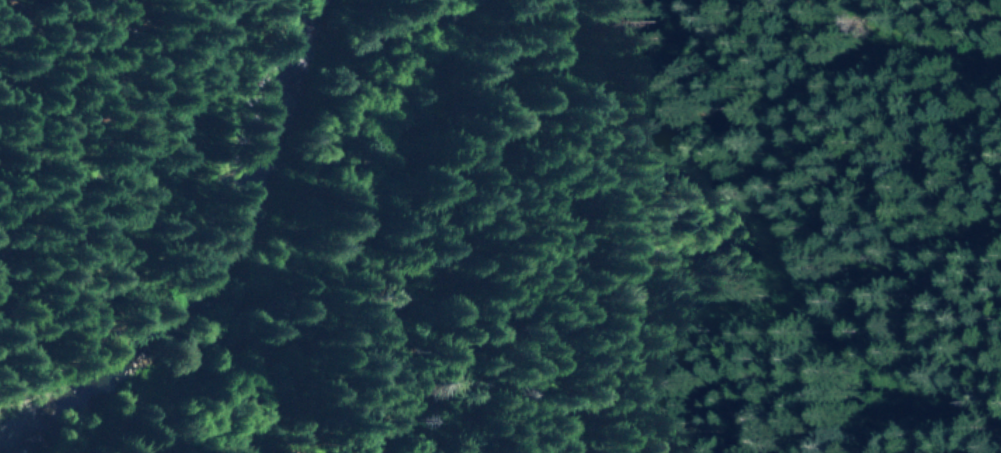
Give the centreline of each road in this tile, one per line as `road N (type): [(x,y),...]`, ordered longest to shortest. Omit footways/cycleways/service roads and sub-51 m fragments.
road 1 (track): [(301,452),(460,112),(585,0)]
road 2 (track): [(727,0),(766,19),(862,37),(1000,42)]

